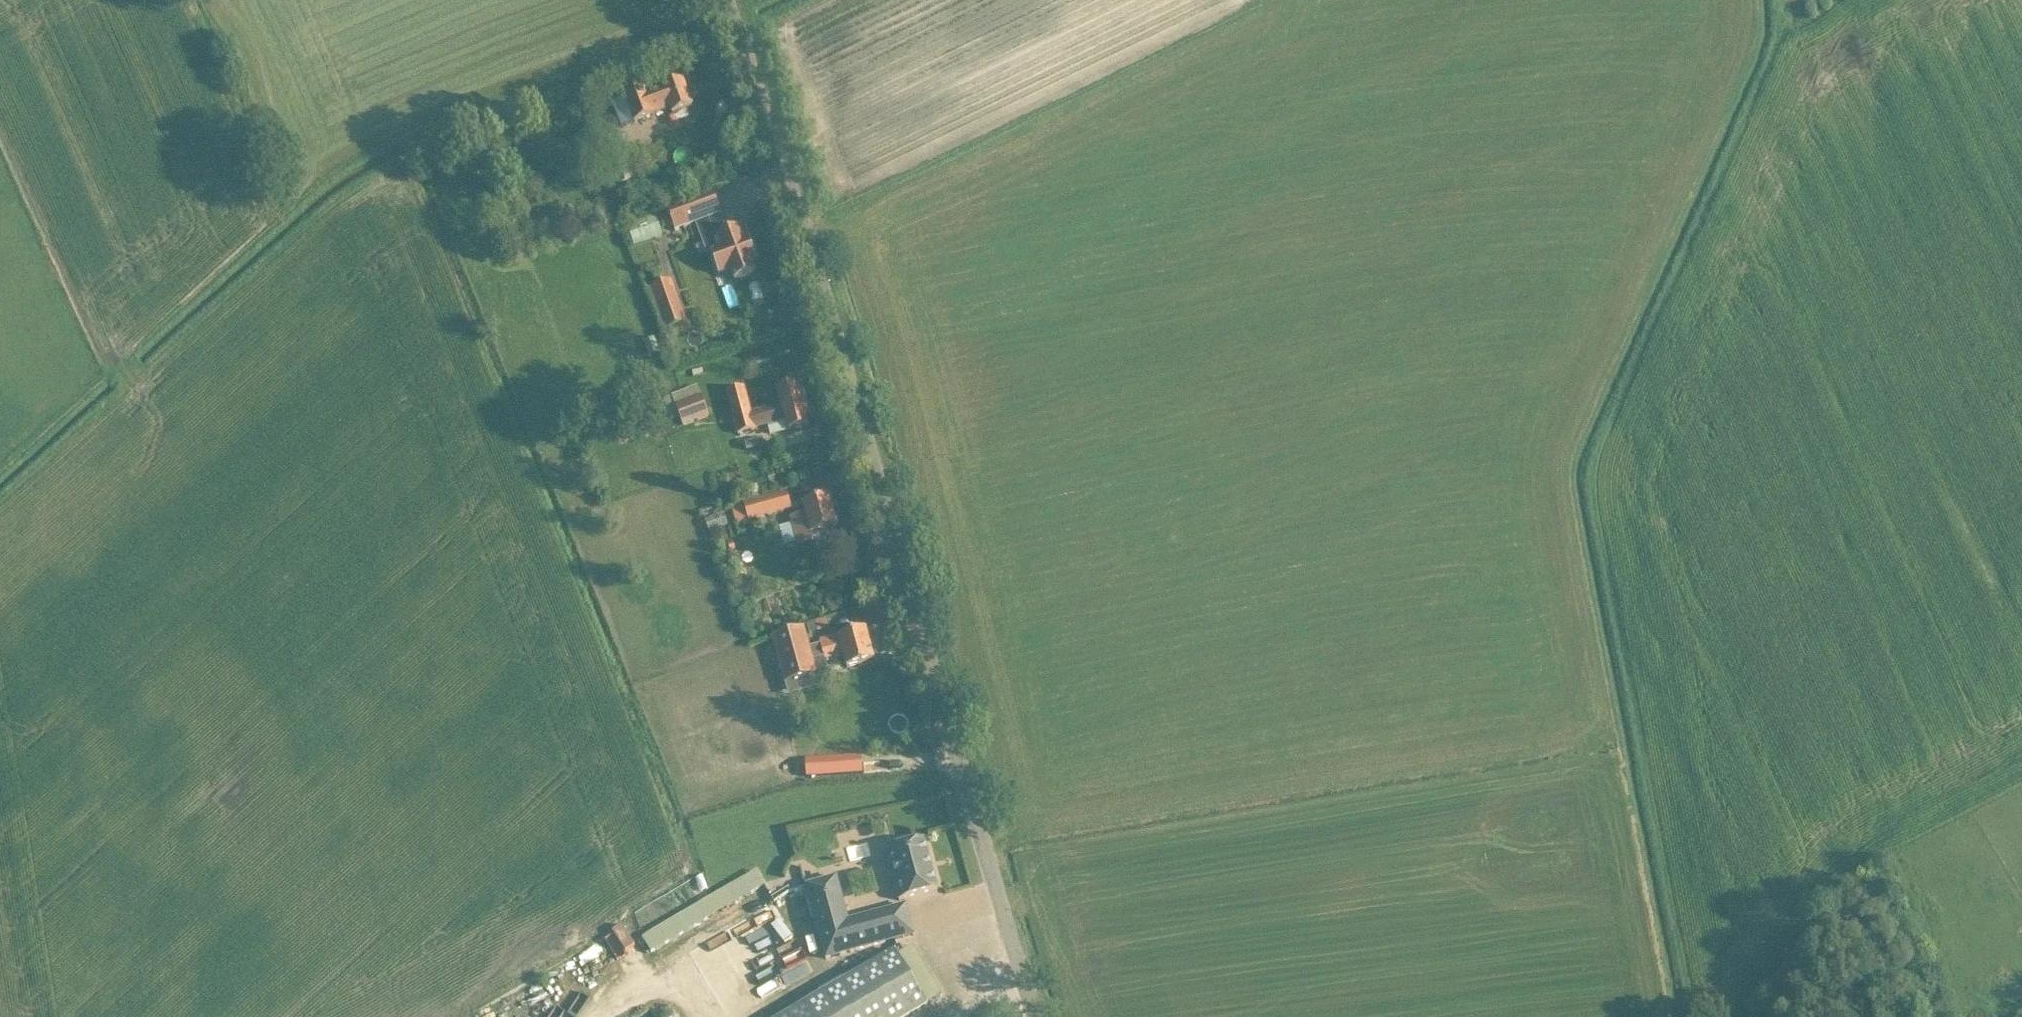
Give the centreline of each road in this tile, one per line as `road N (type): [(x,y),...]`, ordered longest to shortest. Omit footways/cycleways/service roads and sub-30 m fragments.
road 1 (tertiary): [(1029,1016),(824,308),(718,0)]

